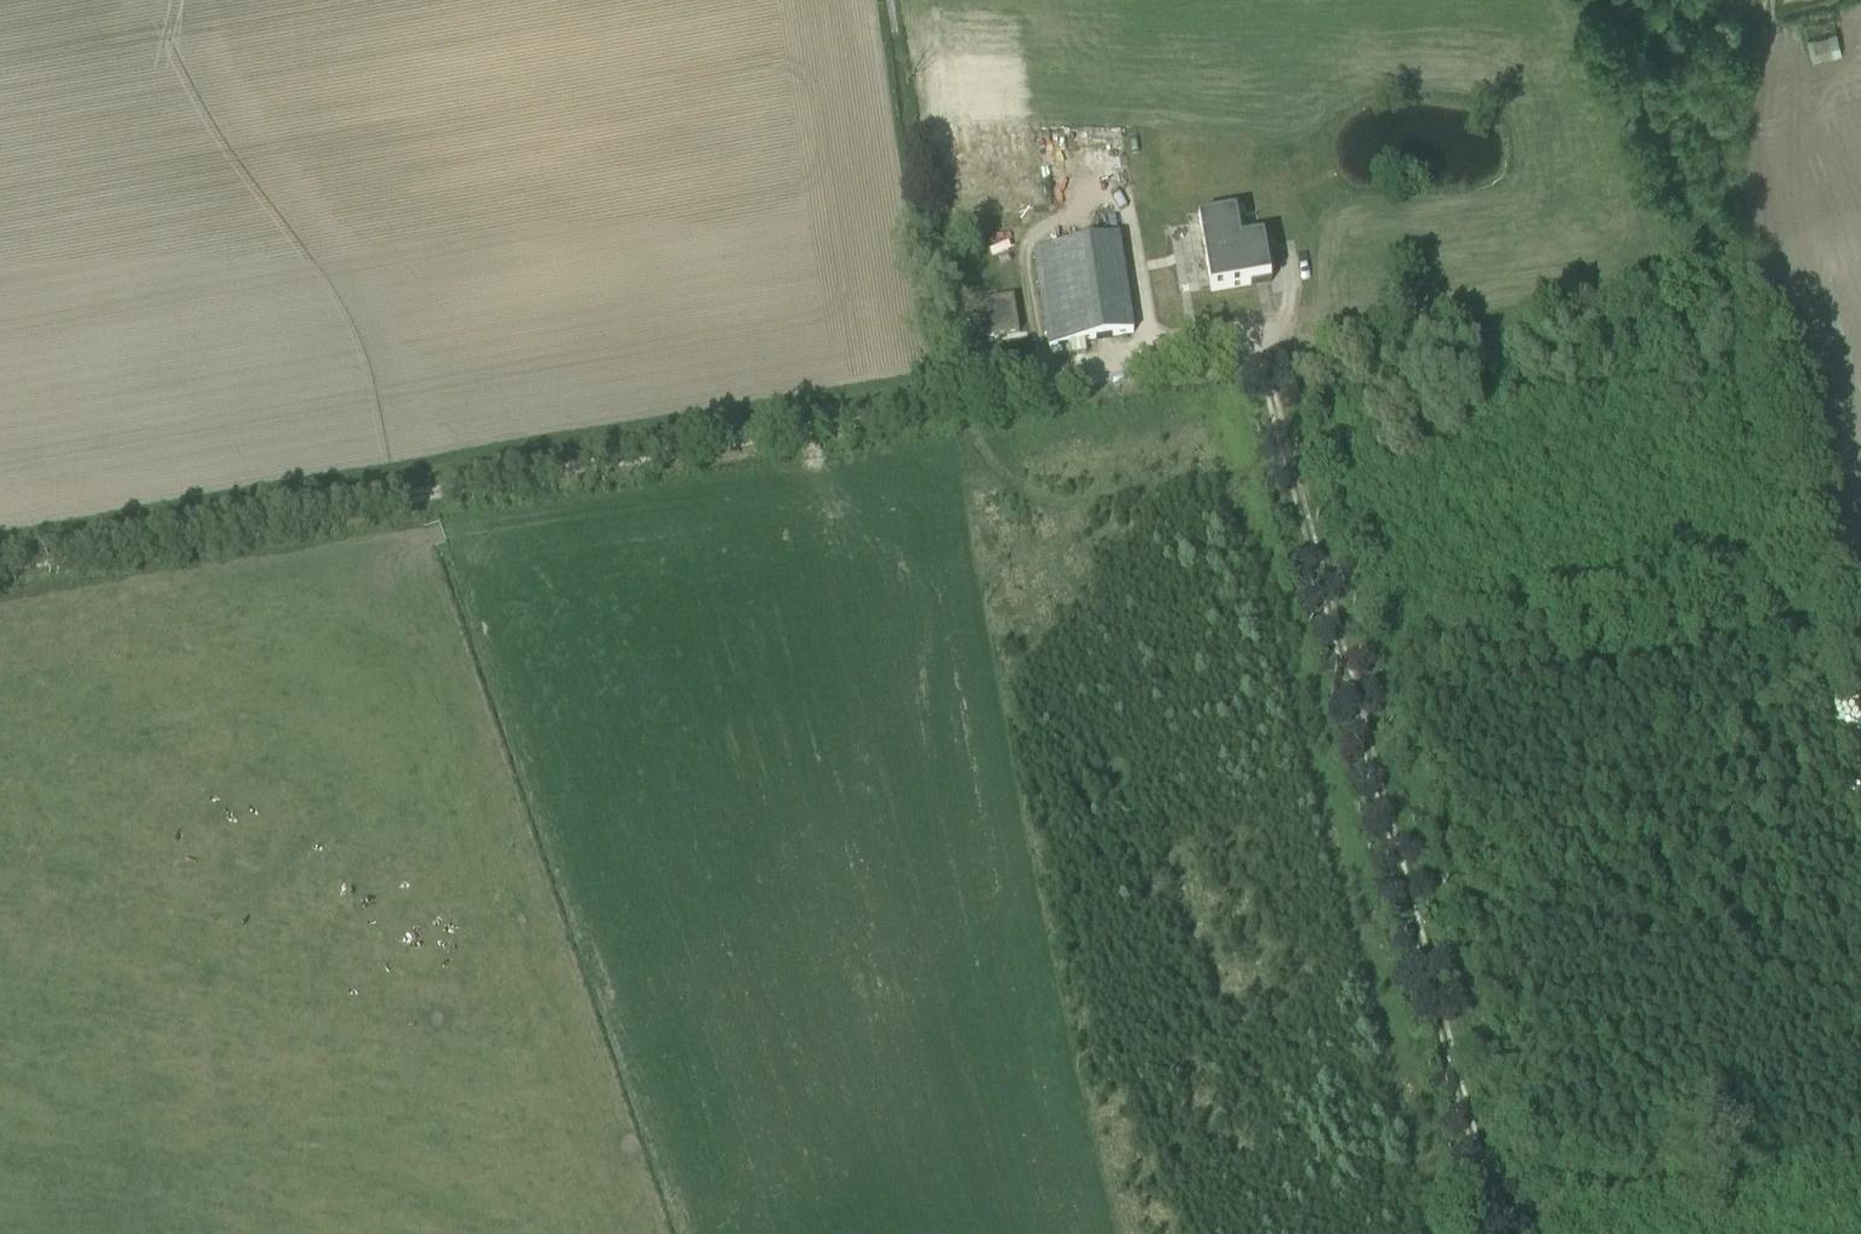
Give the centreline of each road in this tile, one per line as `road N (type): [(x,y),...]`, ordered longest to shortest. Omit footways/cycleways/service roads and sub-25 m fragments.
road 1 (track): [(0,569),(967,400)]
road 2 (track): [(1289,451),(1755,355),(1626,0)]
road 3 (unclassified): [(1506,1233),(1289,451)]

